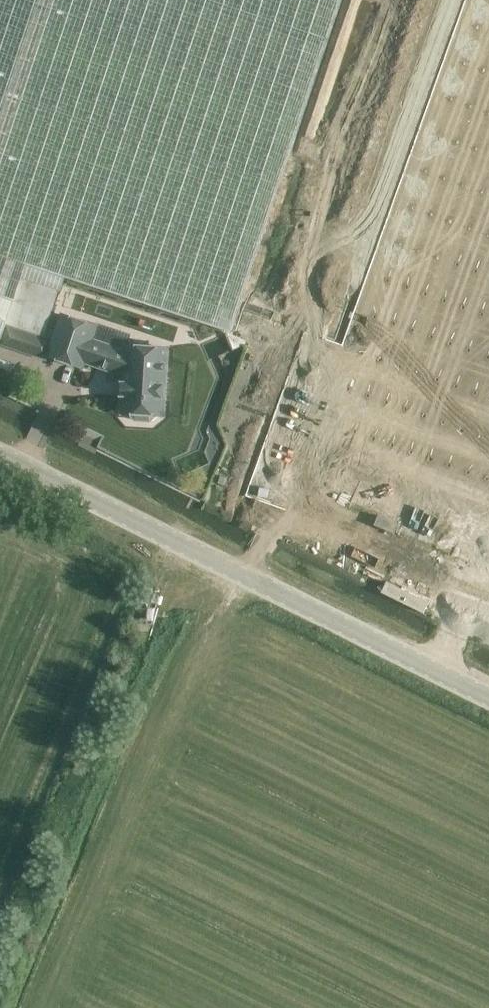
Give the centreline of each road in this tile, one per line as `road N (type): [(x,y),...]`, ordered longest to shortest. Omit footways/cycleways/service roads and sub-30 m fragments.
road 1 (unclassified): [(488,698),(0,455)]

